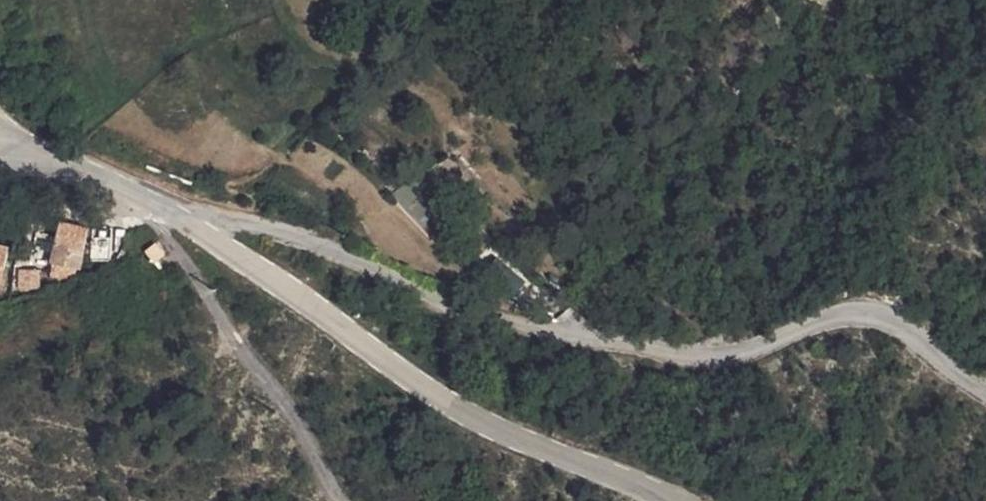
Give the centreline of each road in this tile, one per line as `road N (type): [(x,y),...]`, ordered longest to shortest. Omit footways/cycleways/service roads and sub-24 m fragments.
road 1 (track): [(172,213),(354,253),(425,297),(514,309),(577,332),(768,354),(857,307),(893,307),(942,372),(985,386)]
road 2 (secondary): [(0,154),(70,165),(116,183),(464,401),(661,500)]

